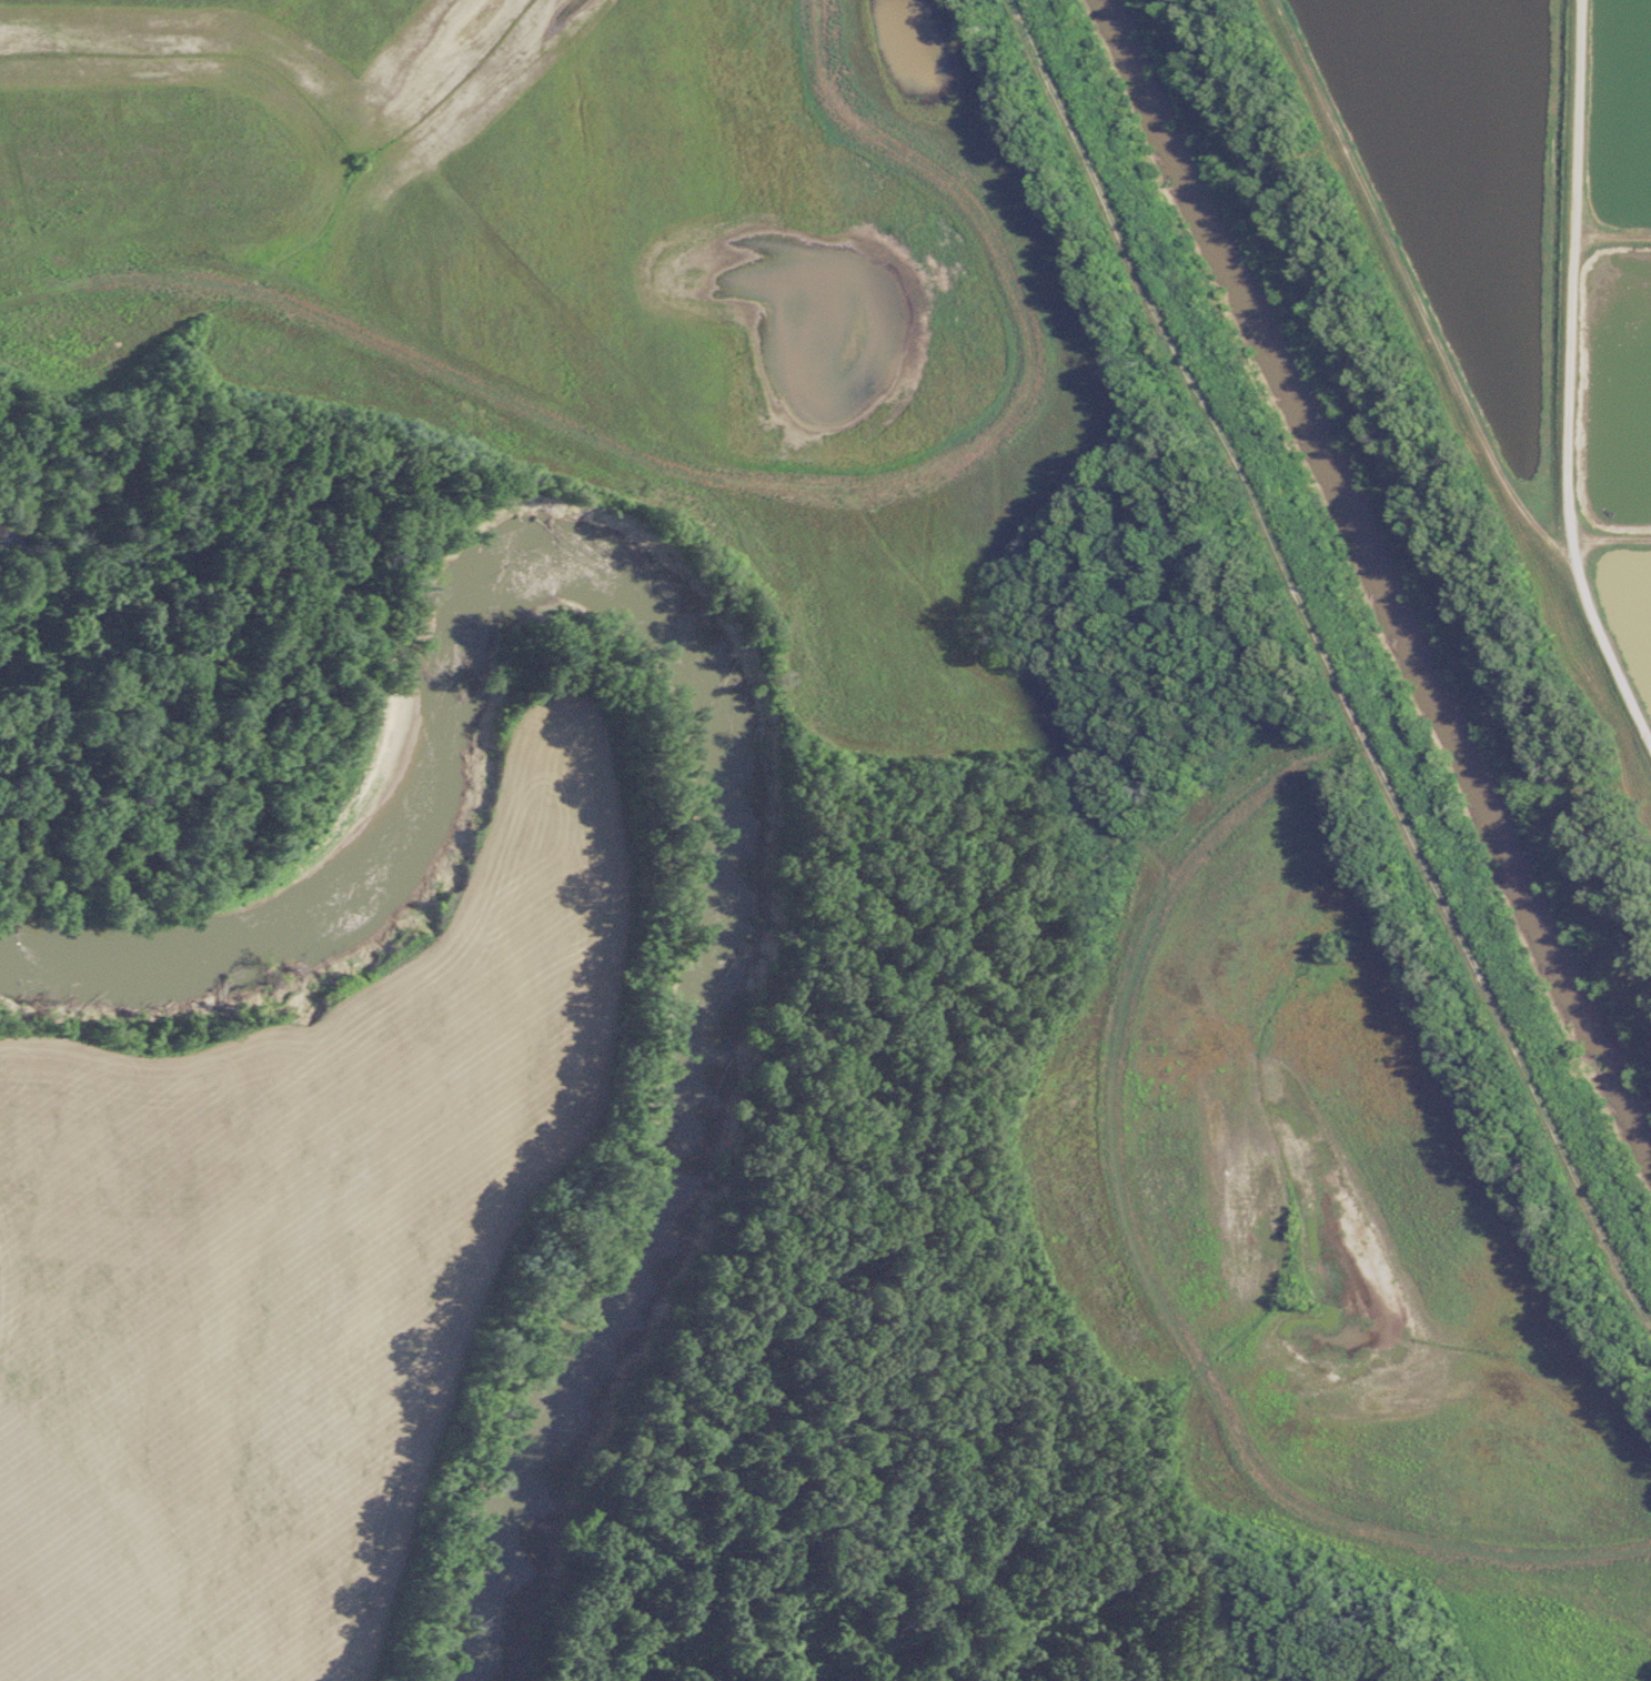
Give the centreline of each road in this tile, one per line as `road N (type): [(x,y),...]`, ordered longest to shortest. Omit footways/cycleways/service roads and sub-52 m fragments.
road 1 (track): [(1650,1319),(1013,0)]

